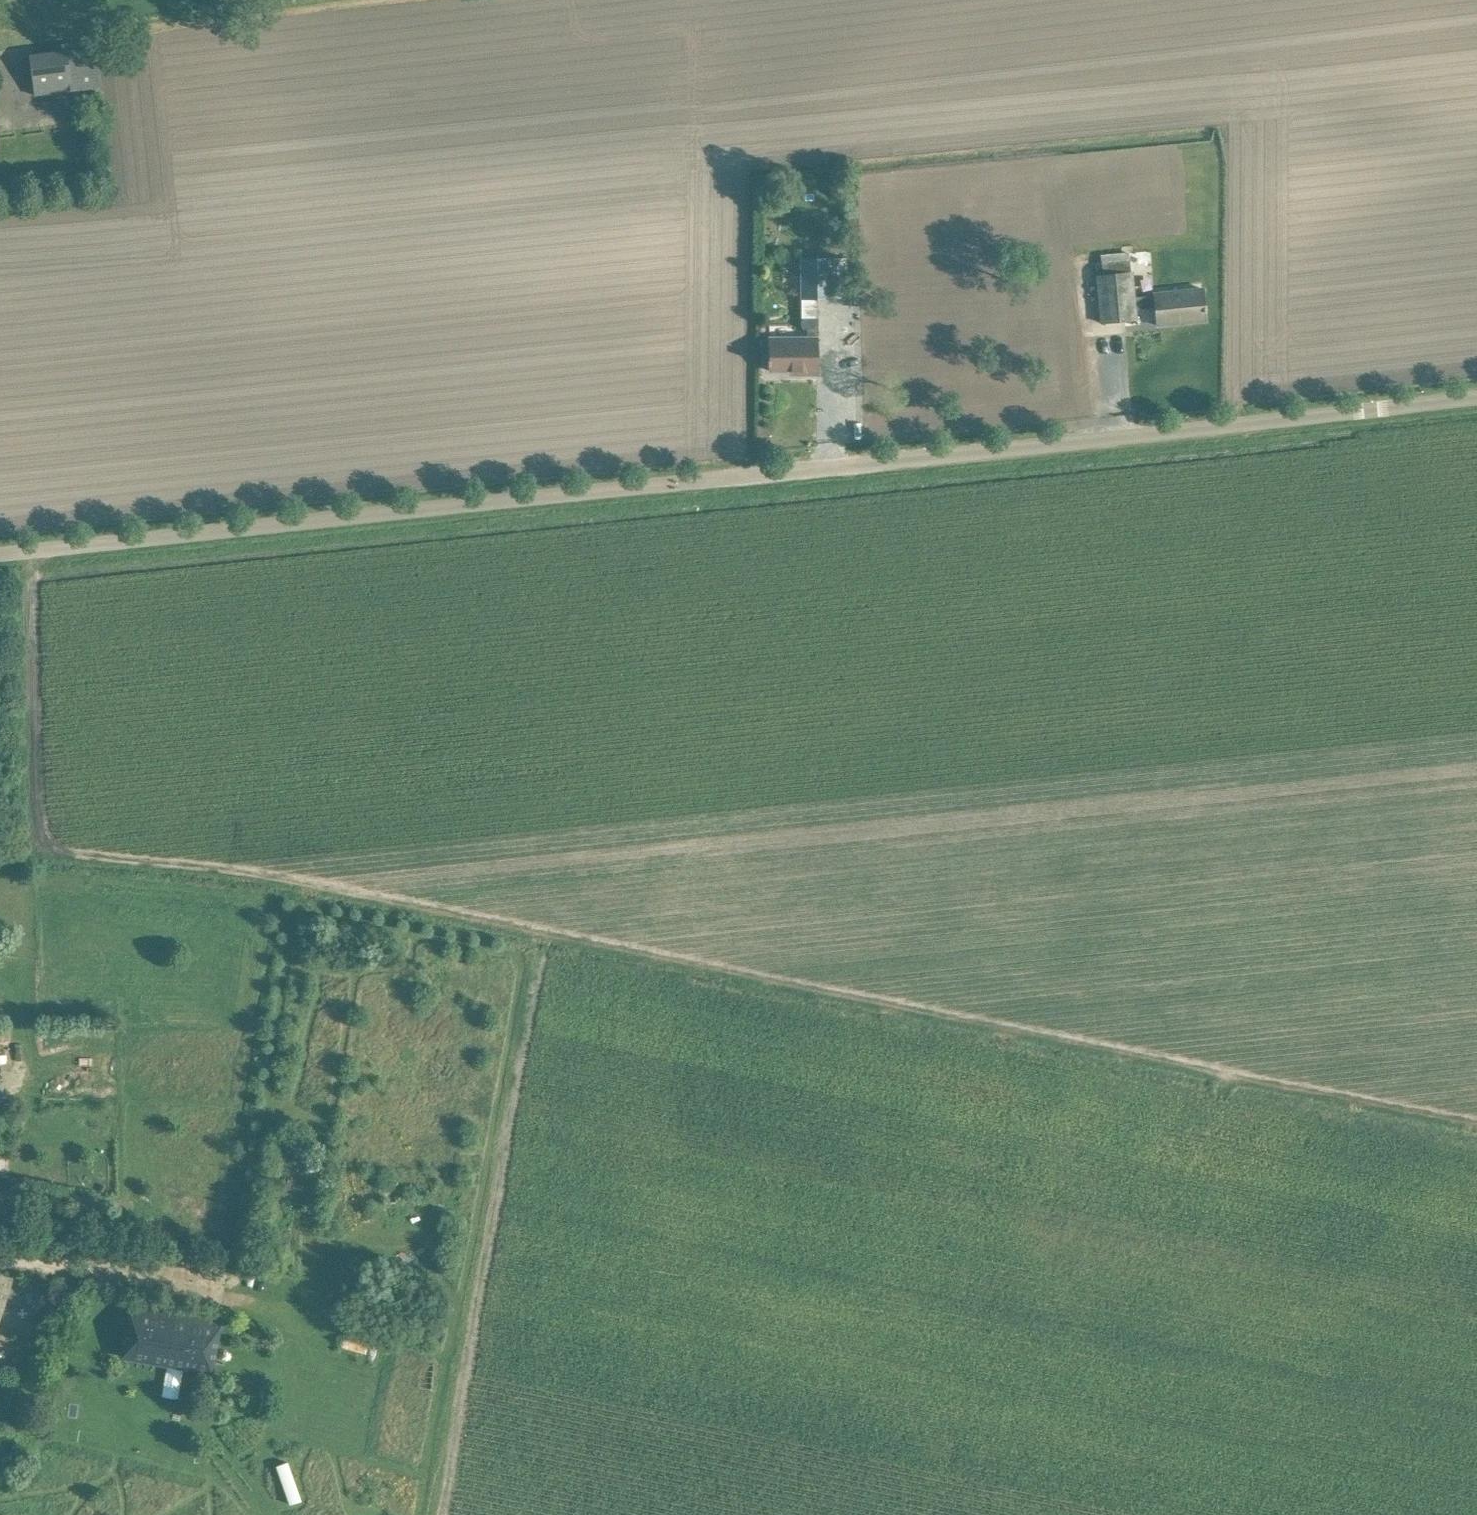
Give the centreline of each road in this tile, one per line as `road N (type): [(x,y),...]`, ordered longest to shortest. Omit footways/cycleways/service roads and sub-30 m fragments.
road 1 (unclassified): [(0,553),(1476,399)]

